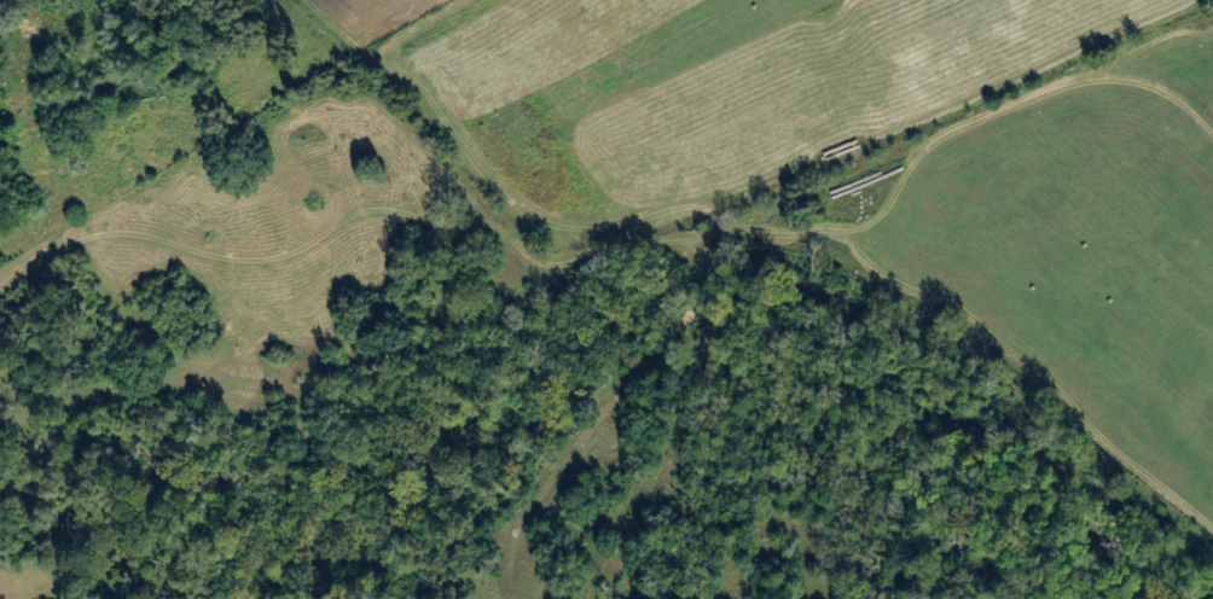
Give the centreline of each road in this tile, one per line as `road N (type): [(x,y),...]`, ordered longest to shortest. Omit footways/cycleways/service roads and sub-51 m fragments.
road 1 (residential): [(309,0),(545,235),(693,246),(1098,65),(1153,71),(1212,131)]
road 2 (residential): [(506,598),(501,564),(529,505),(707,290),(693,246)]

